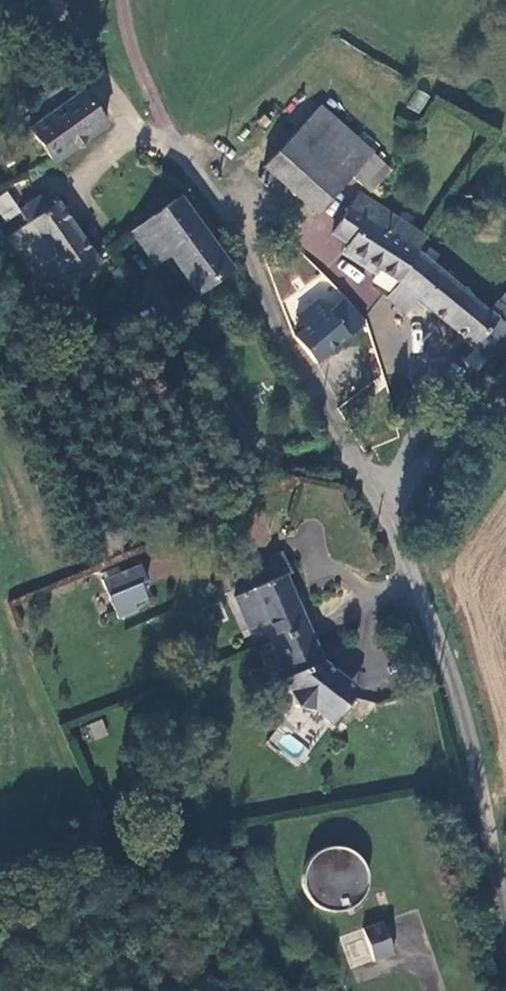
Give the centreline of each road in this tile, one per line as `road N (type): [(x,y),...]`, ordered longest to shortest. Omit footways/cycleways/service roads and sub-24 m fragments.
road 1 (unclassified): [(166,130),(248,257),(293,363),(369,490),(418,597),(449,682),(505,904)]

